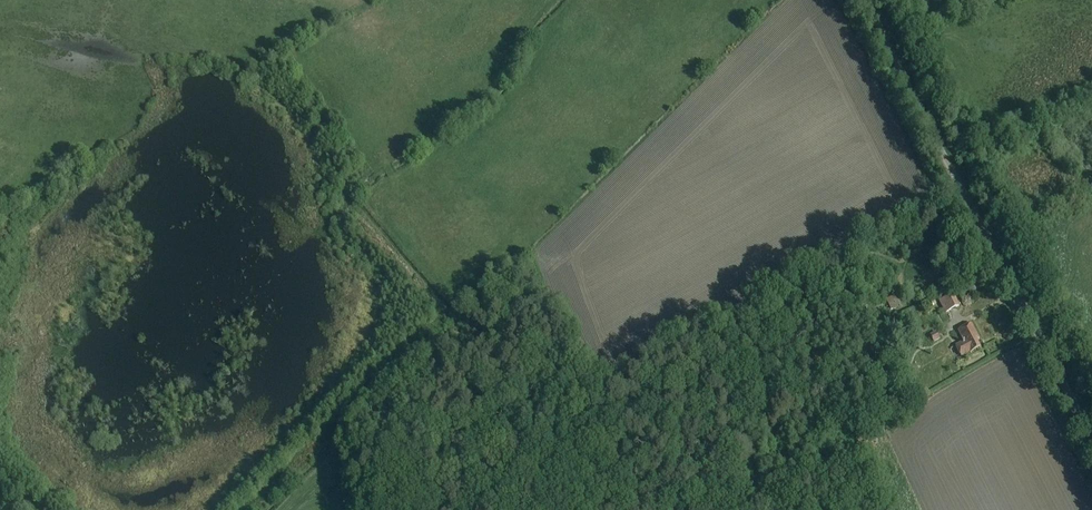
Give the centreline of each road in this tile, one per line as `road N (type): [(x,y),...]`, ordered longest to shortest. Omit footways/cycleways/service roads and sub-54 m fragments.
road 1 (unclassified): [(1091,438),(867,0)]

